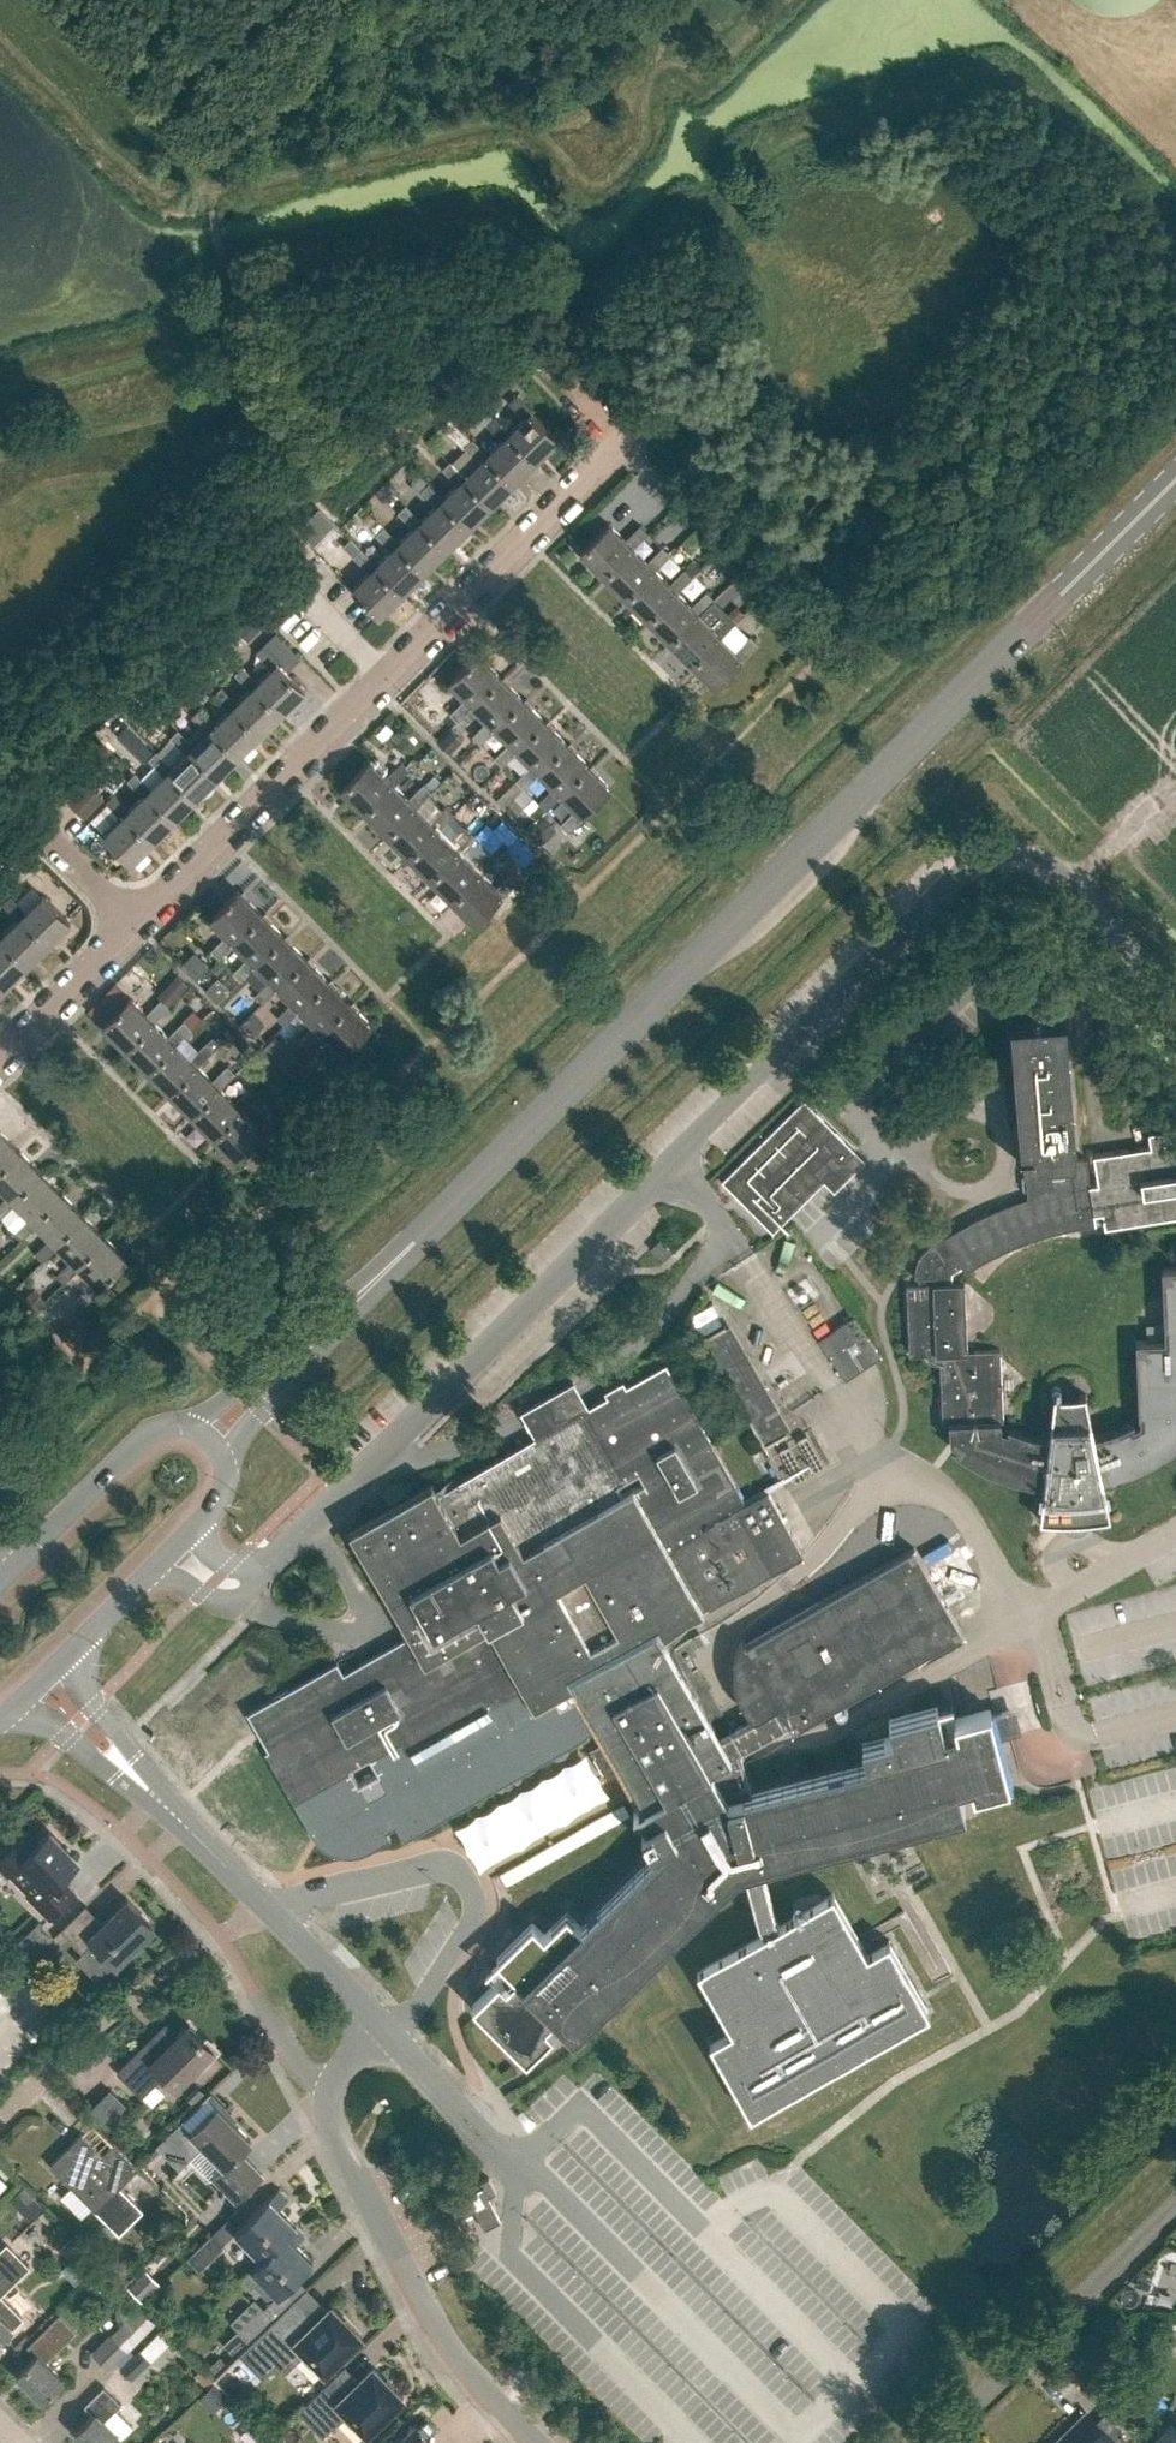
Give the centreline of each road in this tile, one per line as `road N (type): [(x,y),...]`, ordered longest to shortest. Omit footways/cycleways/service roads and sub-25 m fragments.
road 1 (primary): [(372,1278),(1175,479)]
road 2 (residential): [(172,1559),(232,1593),(258,1576),(967,865)]
road 3 (residential): [(0,1054),(627,433)]
road 4 (residential): [(522,2442),(426,2338),(324,2127),(322,2091),(383,2035)]
road 5 (residential): [(0,2119),(103,2017),(282,1925)]
road 6 (residential): [(937,2442),(1175,2207)]
road 7 (residential): [(1175,998),(1044,864),(1010,855),(967,865)]
road 8 (primary): [(224,1471),(355,1313),(372,1278)]
road 9 (primary): [(372,1278),(343,1294),(185,1433)]
road 10 (primary): [(185,1433),(140,1442),(5,1575)]
road 11 (residential): [(157,1810),(89,1711),(77,1650)]
road 12 (residential): [(512,2163),(383,2035)]
road 13 (residential): [(10,1713),(62,1740),(137,1803),(157,1810)]
road 14 (residential): [(282,1925),(157,1810)]
road 15 (residential): [(383,2035),(282,1925)]
road 16 (primary): [(77,1650),(172,1559)]

